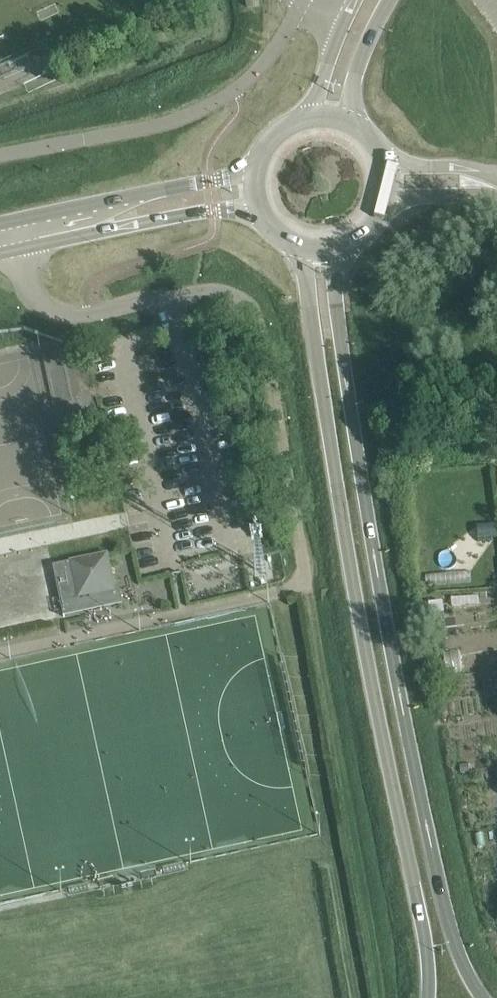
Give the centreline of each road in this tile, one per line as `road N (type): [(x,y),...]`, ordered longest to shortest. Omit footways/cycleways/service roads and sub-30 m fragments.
road 1 (track): [(484,997),(451,933),(414,758),(337,294)]
road 2 (unclassified): [(25,249),(40,303),(68,317),(201,291),(228,292),(252,308),(307,585)]
road 3 (unclassified): [(233,92),(138,128),(0,154)]
road 4 (tertiary): [(250,173),(19,220)]
road 5 (tertiary): [(25,249),(214,211),(255,211)]
road 6 (tertiary): [(255,211),(282,242),(321,252),(358,239),(382,208)]
road 7 (tertiary): [(346,121),(356,72),(390,0)]
road 8 (unclassified): [(496,183),(462,167),(380,156)]

